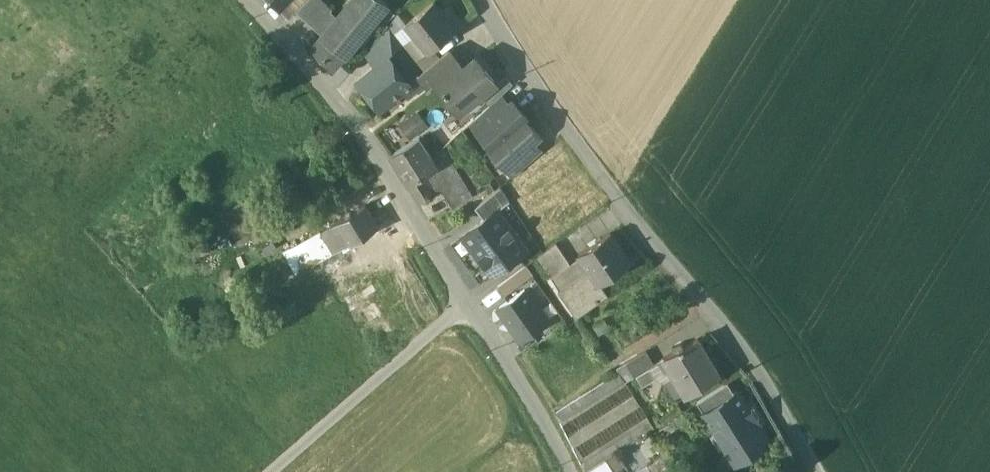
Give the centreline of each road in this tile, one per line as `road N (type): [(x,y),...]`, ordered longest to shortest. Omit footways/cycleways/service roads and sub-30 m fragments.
road 1 (residential): [(820,471),(761,371),(610,189),(487,0)]
road 2 (residential): [(245,0),(367,141),(573,471)]
road 3 (track): [(466,307),(274,471)]

